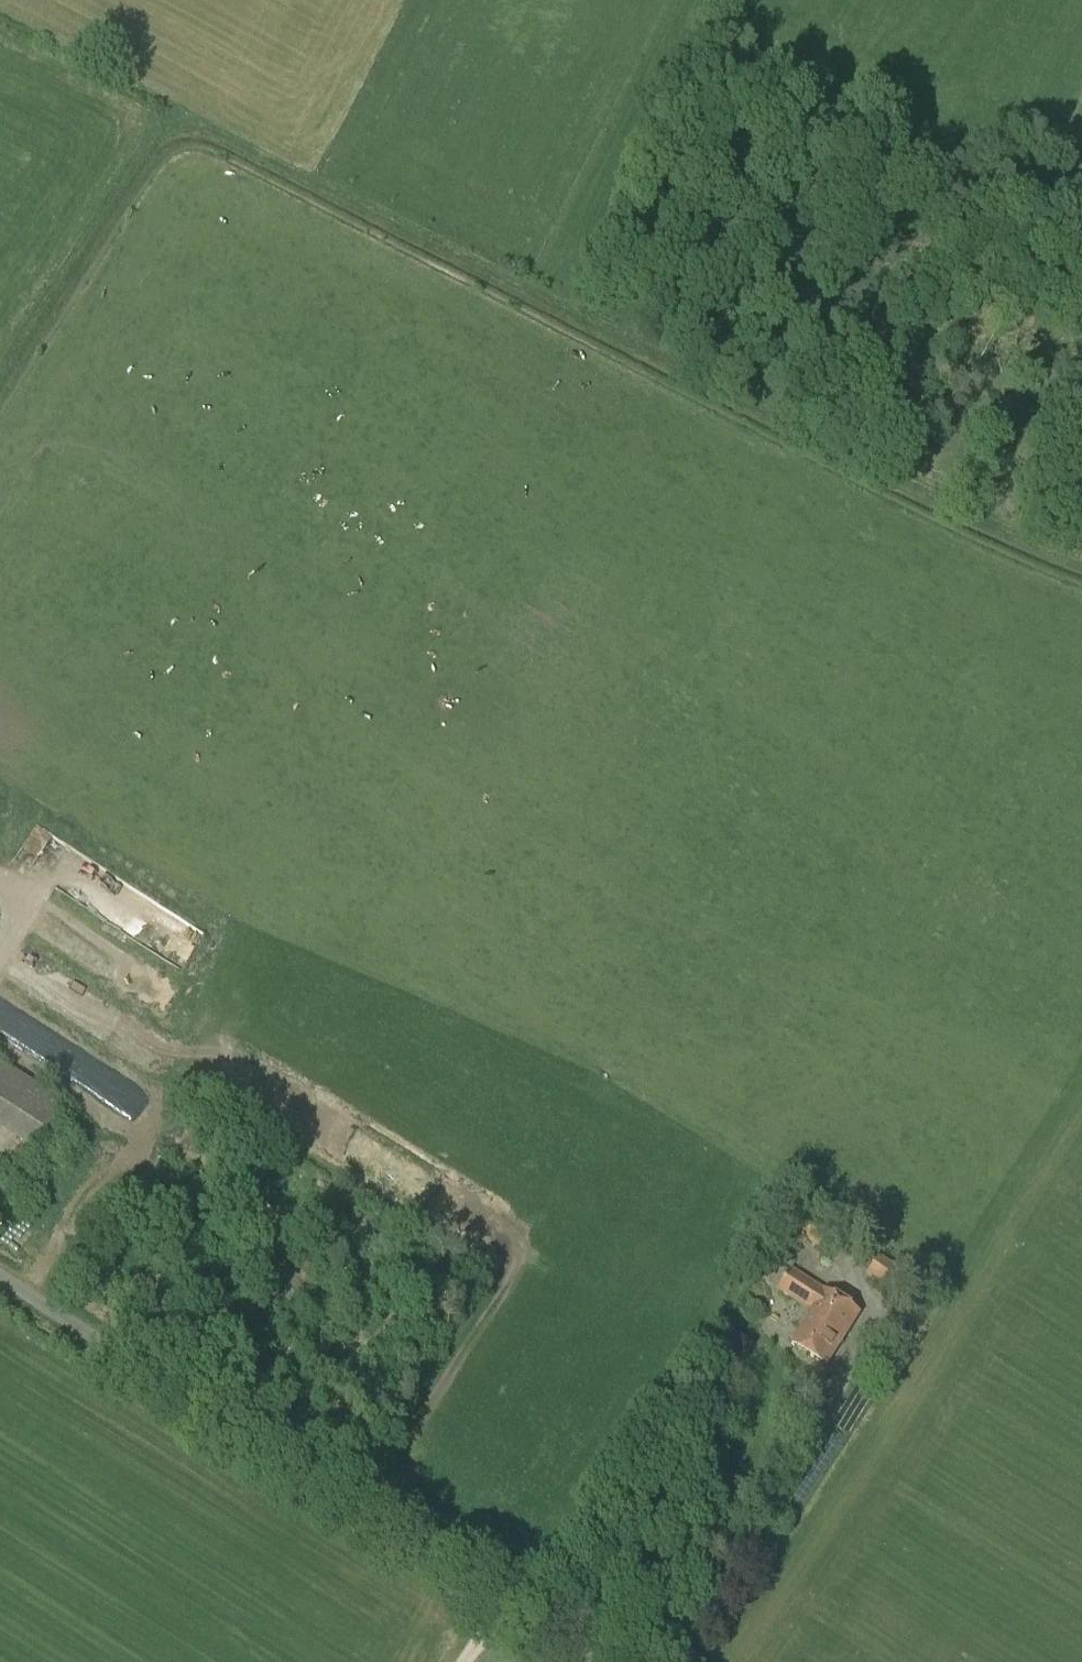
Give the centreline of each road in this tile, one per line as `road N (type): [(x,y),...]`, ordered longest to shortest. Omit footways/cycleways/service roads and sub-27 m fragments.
road 1 (unclassified): [(585,1661),(0,1280)]

